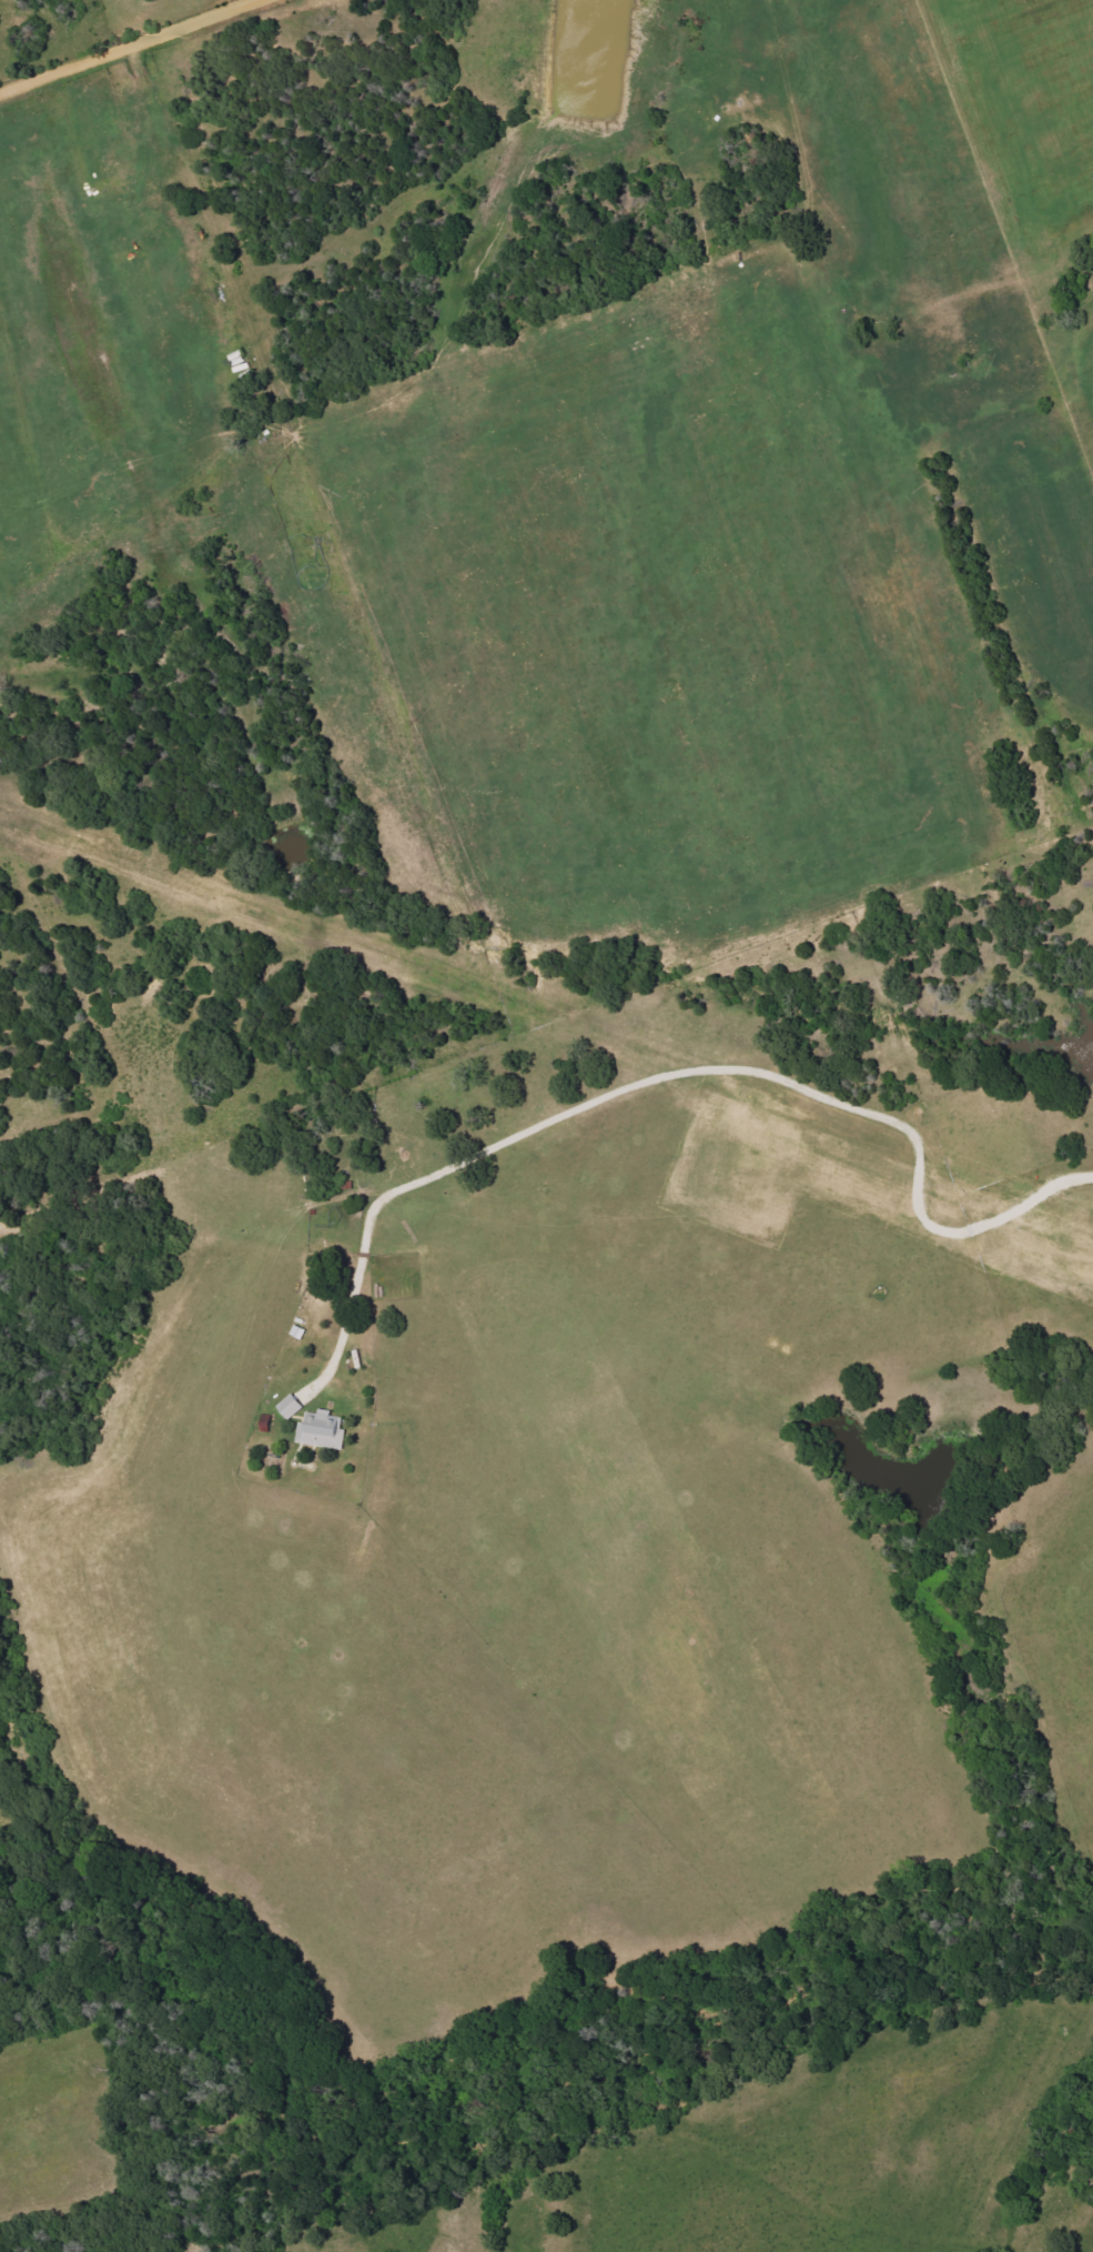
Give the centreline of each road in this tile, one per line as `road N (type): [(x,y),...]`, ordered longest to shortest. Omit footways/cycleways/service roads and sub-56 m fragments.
road 1 (residential): [(0,95),(252,0)]

